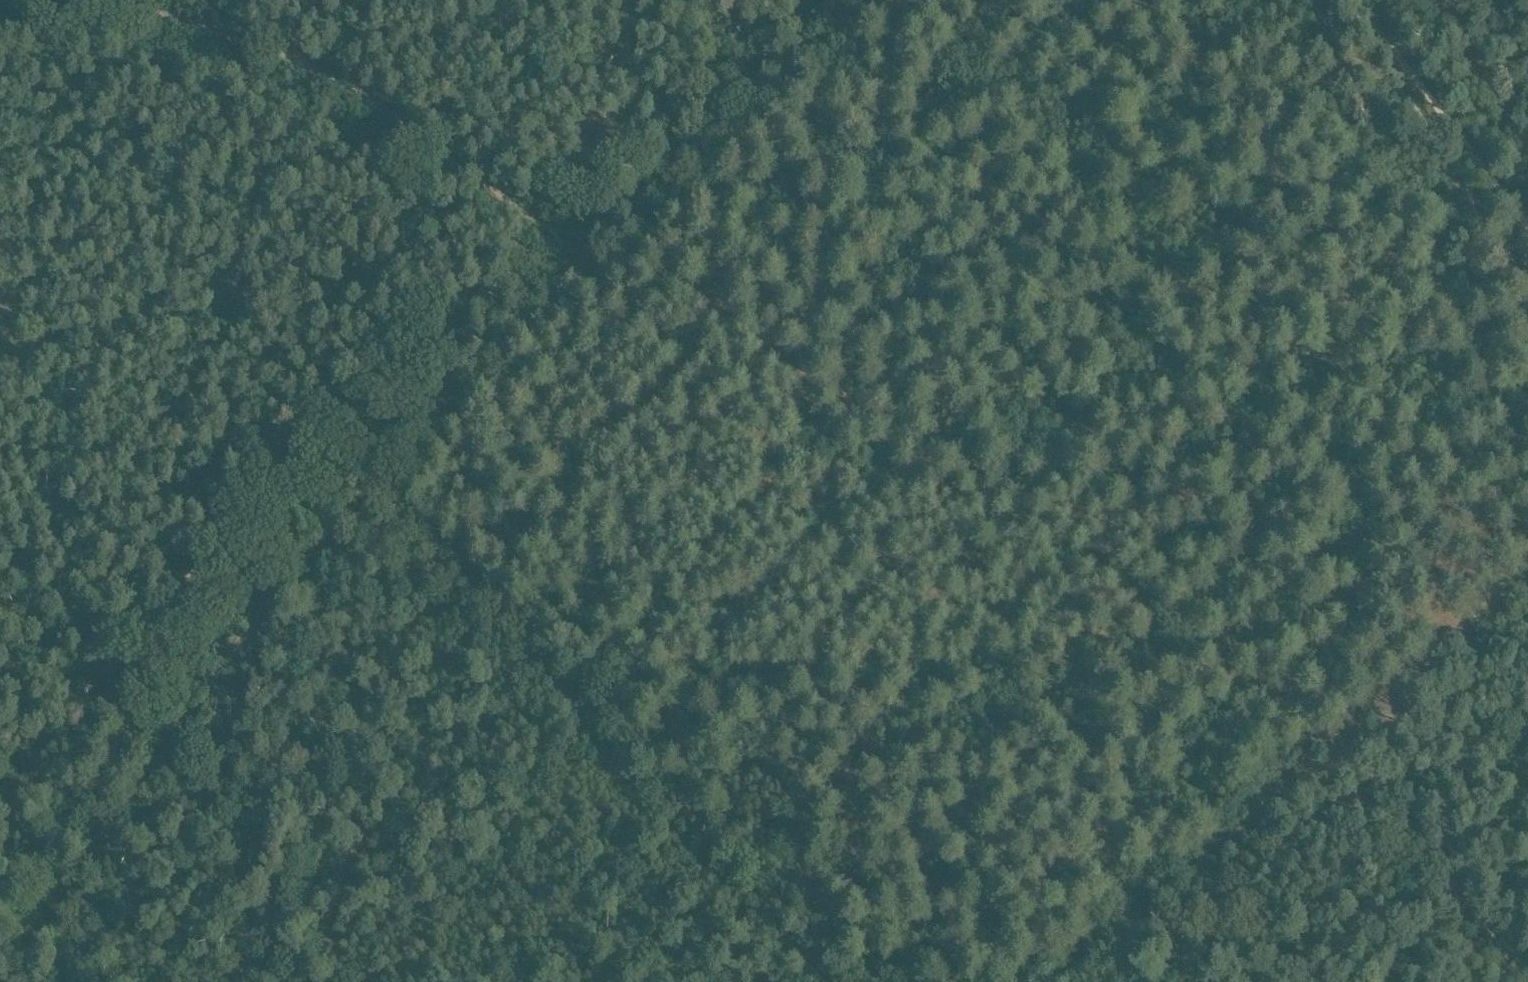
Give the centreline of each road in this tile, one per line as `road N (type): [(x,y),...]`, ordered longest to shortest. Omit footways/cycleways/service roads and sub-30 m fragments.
road 1 (track): [(765,82),(905,218),(1527,974)]
road 2 (track): [(600,248),(307,561),(0,977)]
road 3 (track): [(378,486),(855,981)]
road 4 (track): [(600,248),(267,55),(156,24),(54,14),(0,18)]
road 5 (track): [(845,0),(600,248)]

